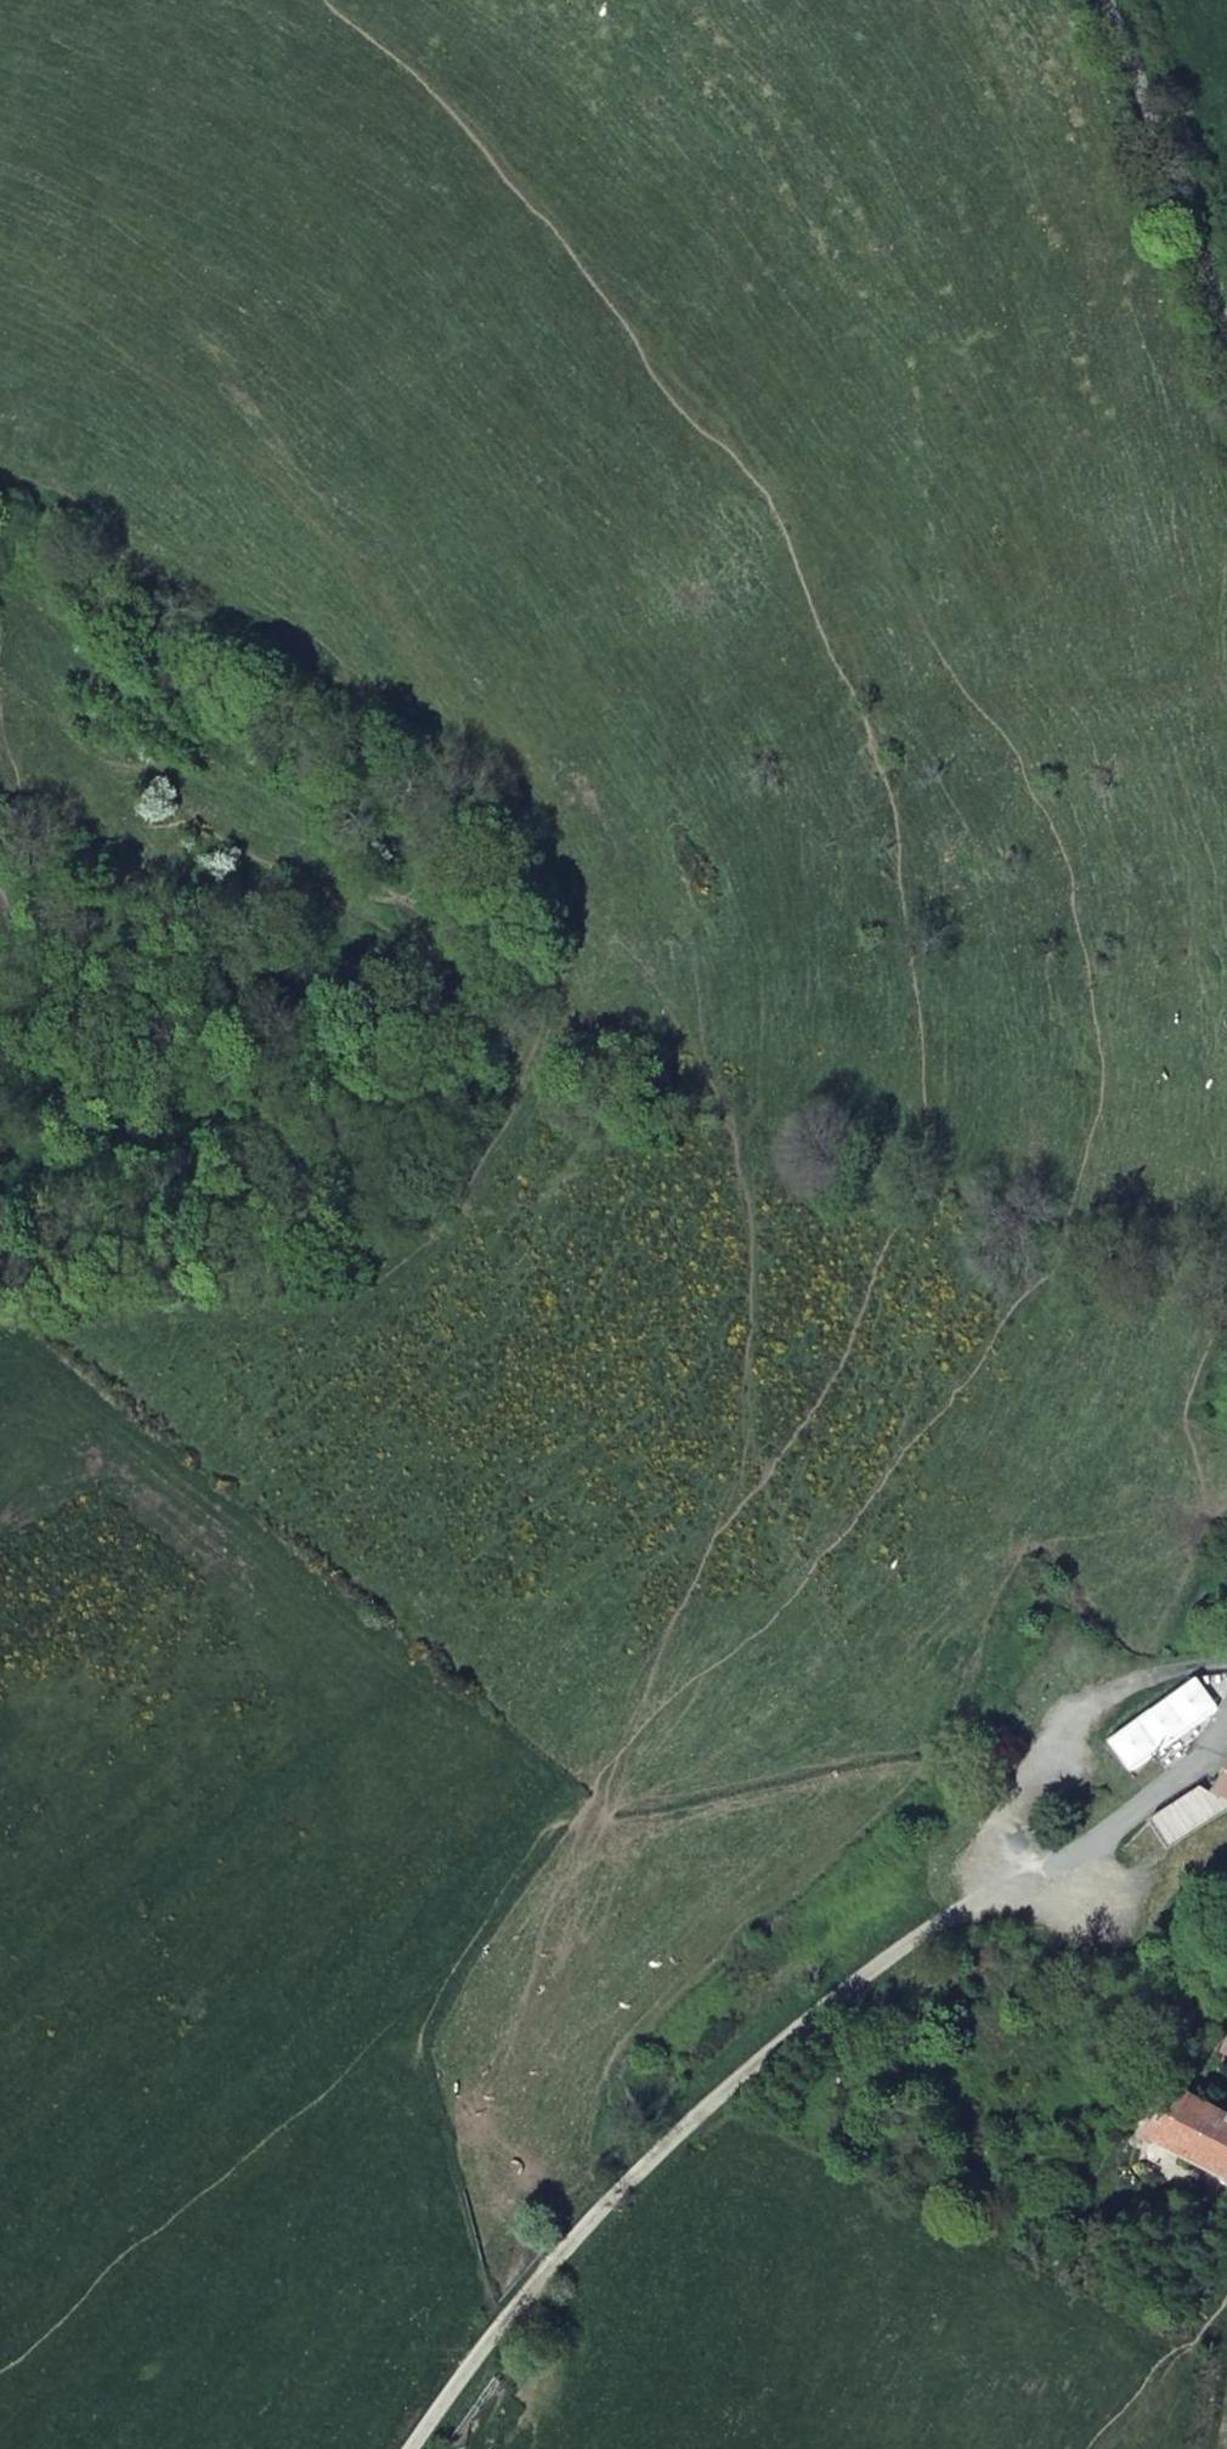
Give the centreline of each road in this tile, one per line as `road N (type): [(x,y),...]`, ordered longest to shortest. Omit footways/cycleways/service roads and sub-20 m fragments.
road 1 (track): [(413,2448),(571,2198),(957,1912),(1056,1878)]
road 2 (unclassified): [(1097,0),(1132,61),(1226,335)]
road 3 (unclassified): [(1226,1731),(1208,1758),(1056,1878)]

